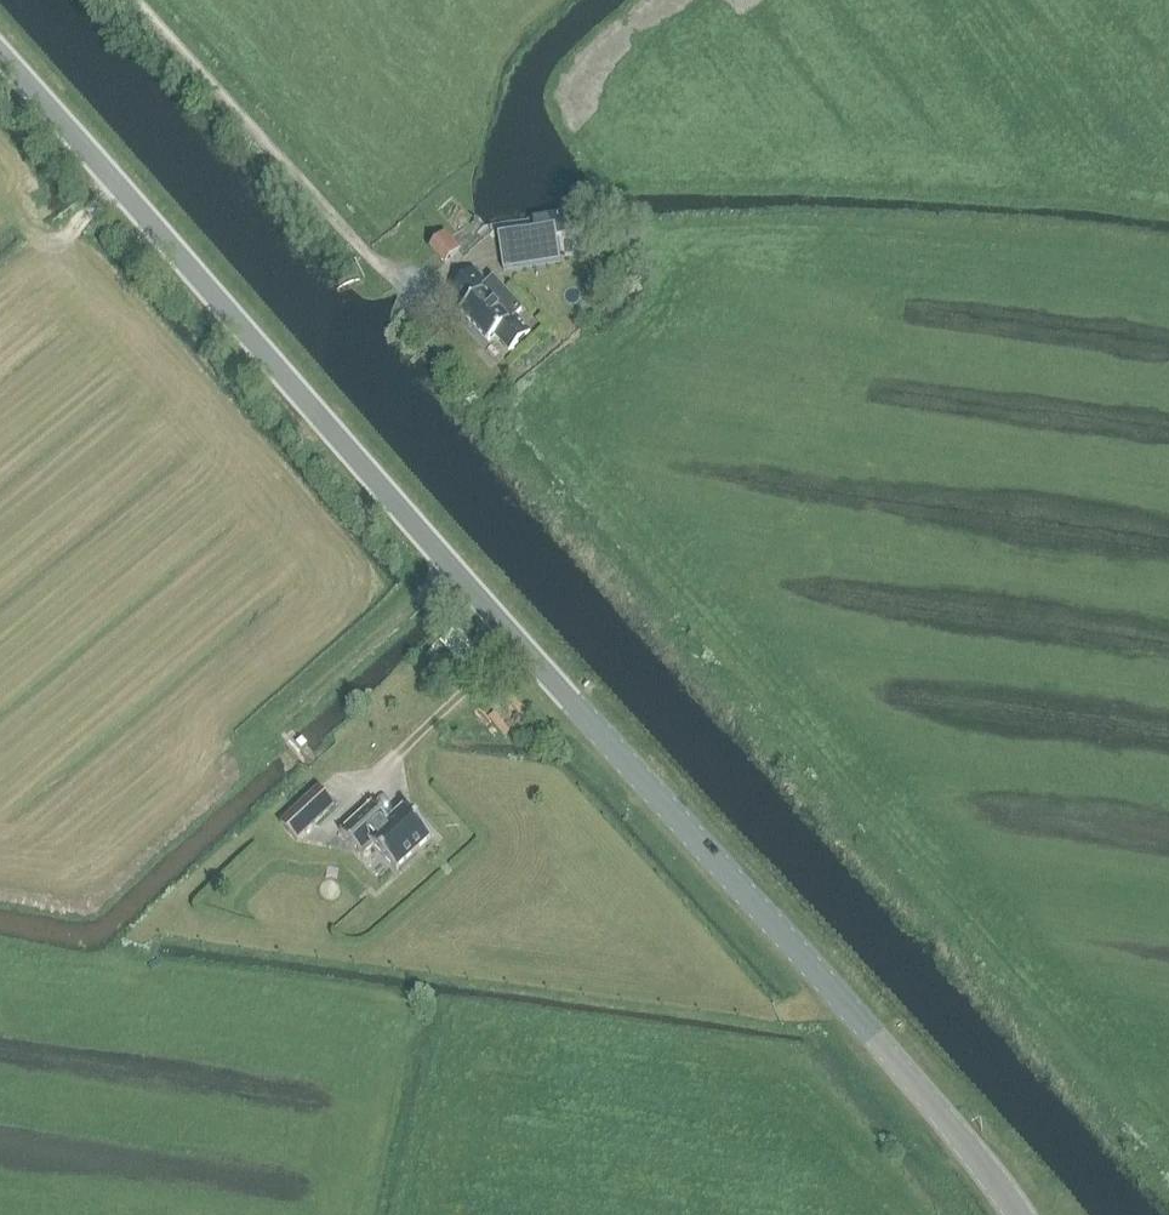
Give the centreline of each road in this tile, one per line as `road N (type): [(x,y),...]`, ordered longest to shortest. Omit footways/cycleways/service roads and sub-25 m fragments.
road 1 (secondary): [(0,54),(829,985),(1018,1214)]

